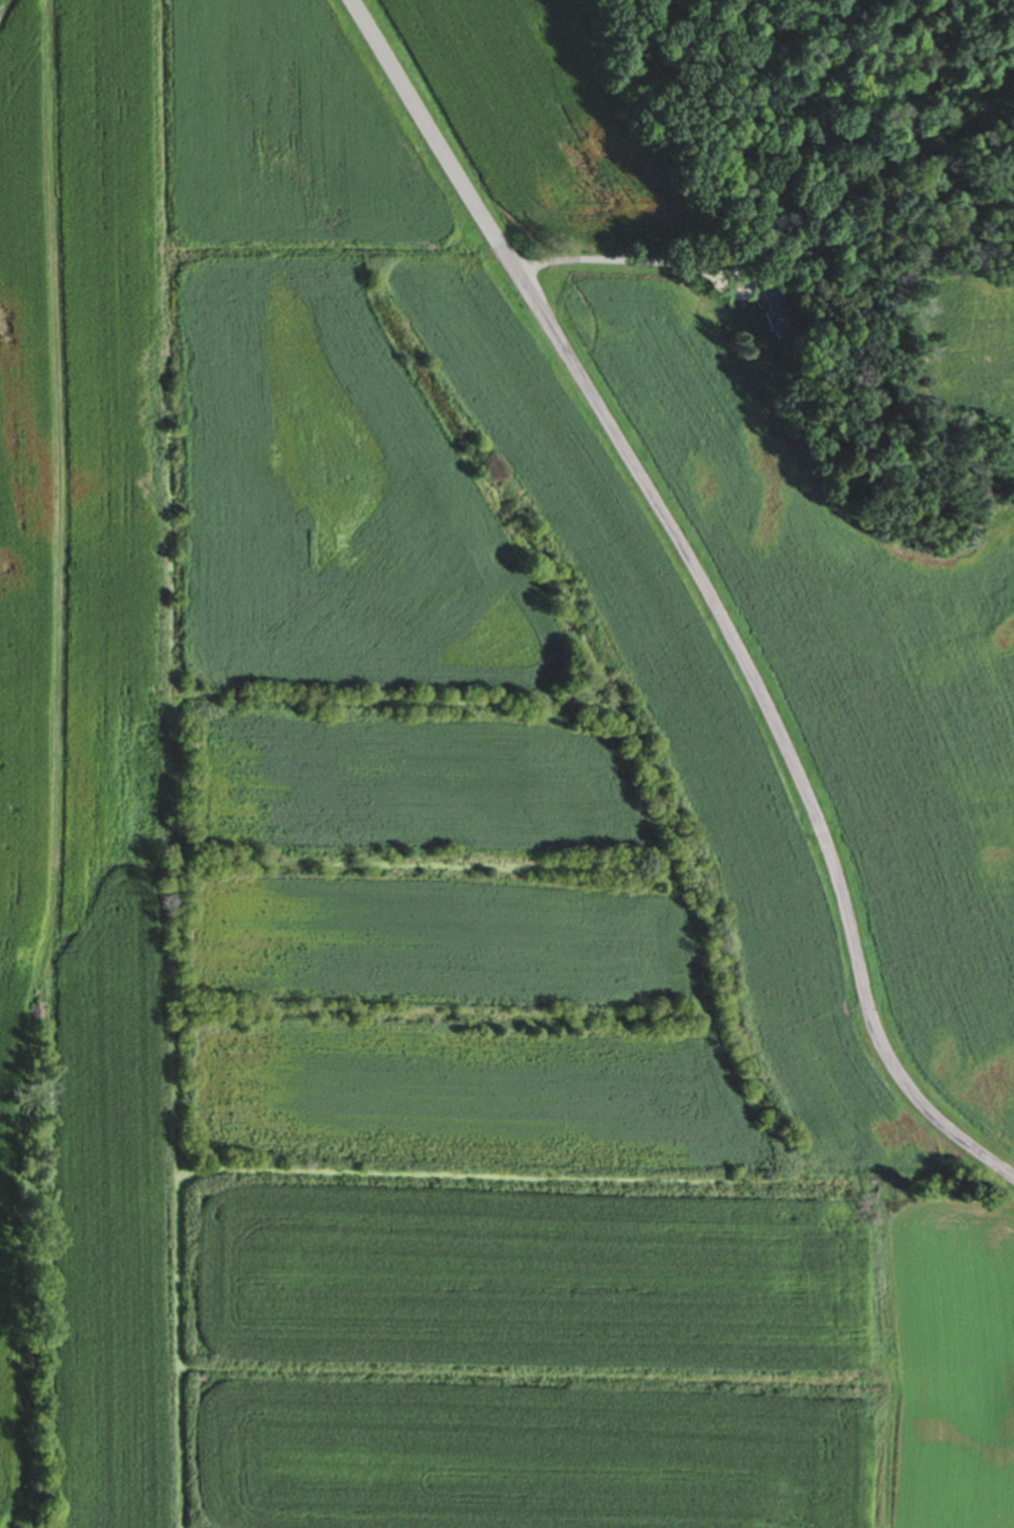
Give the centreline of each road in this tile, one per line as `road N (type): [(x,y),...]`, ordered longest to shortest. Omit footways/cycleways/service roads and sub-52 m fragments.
road 1 (residential): [(1013,1179),(931,1117),(884,1052),(827,847),(751,675),(697,572),(350,0)]

